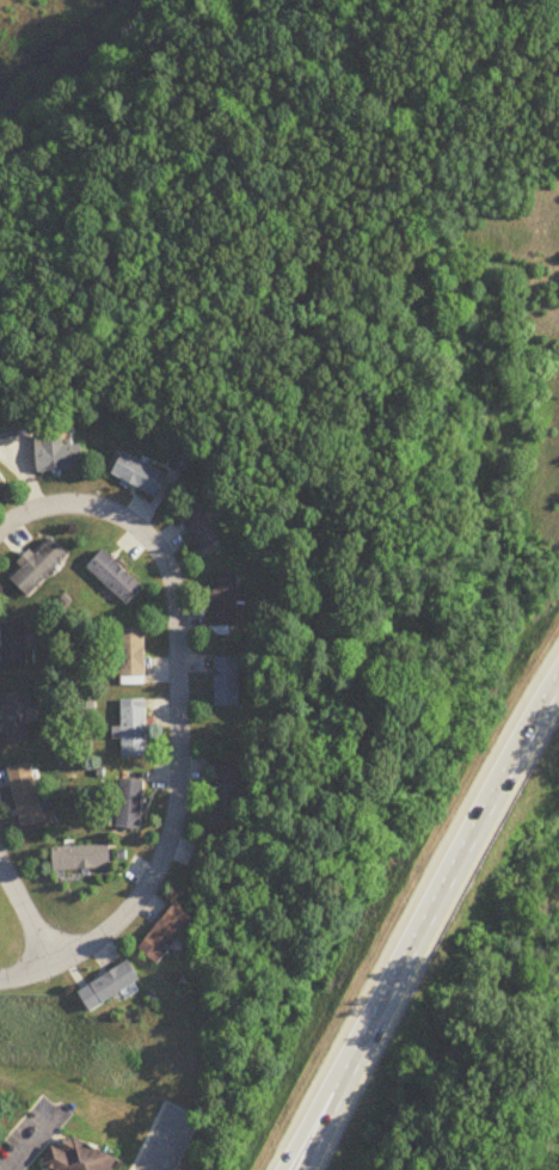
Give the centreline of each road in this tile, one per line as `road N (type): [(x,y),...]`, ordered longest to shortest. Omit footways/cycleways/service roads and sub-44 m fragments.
road 1 (residential): [(0,533),(50,508),(85,502),(127,520),(164,556),(173,588),(179,792),(168,845),(146,893),(105,937),(53,966),(0,867)]
road 2 (motorway): [(558,696),(404,980),(312,1169)]
road 3 (motorway): [(404,980),(344,1059),(282,1169)]

